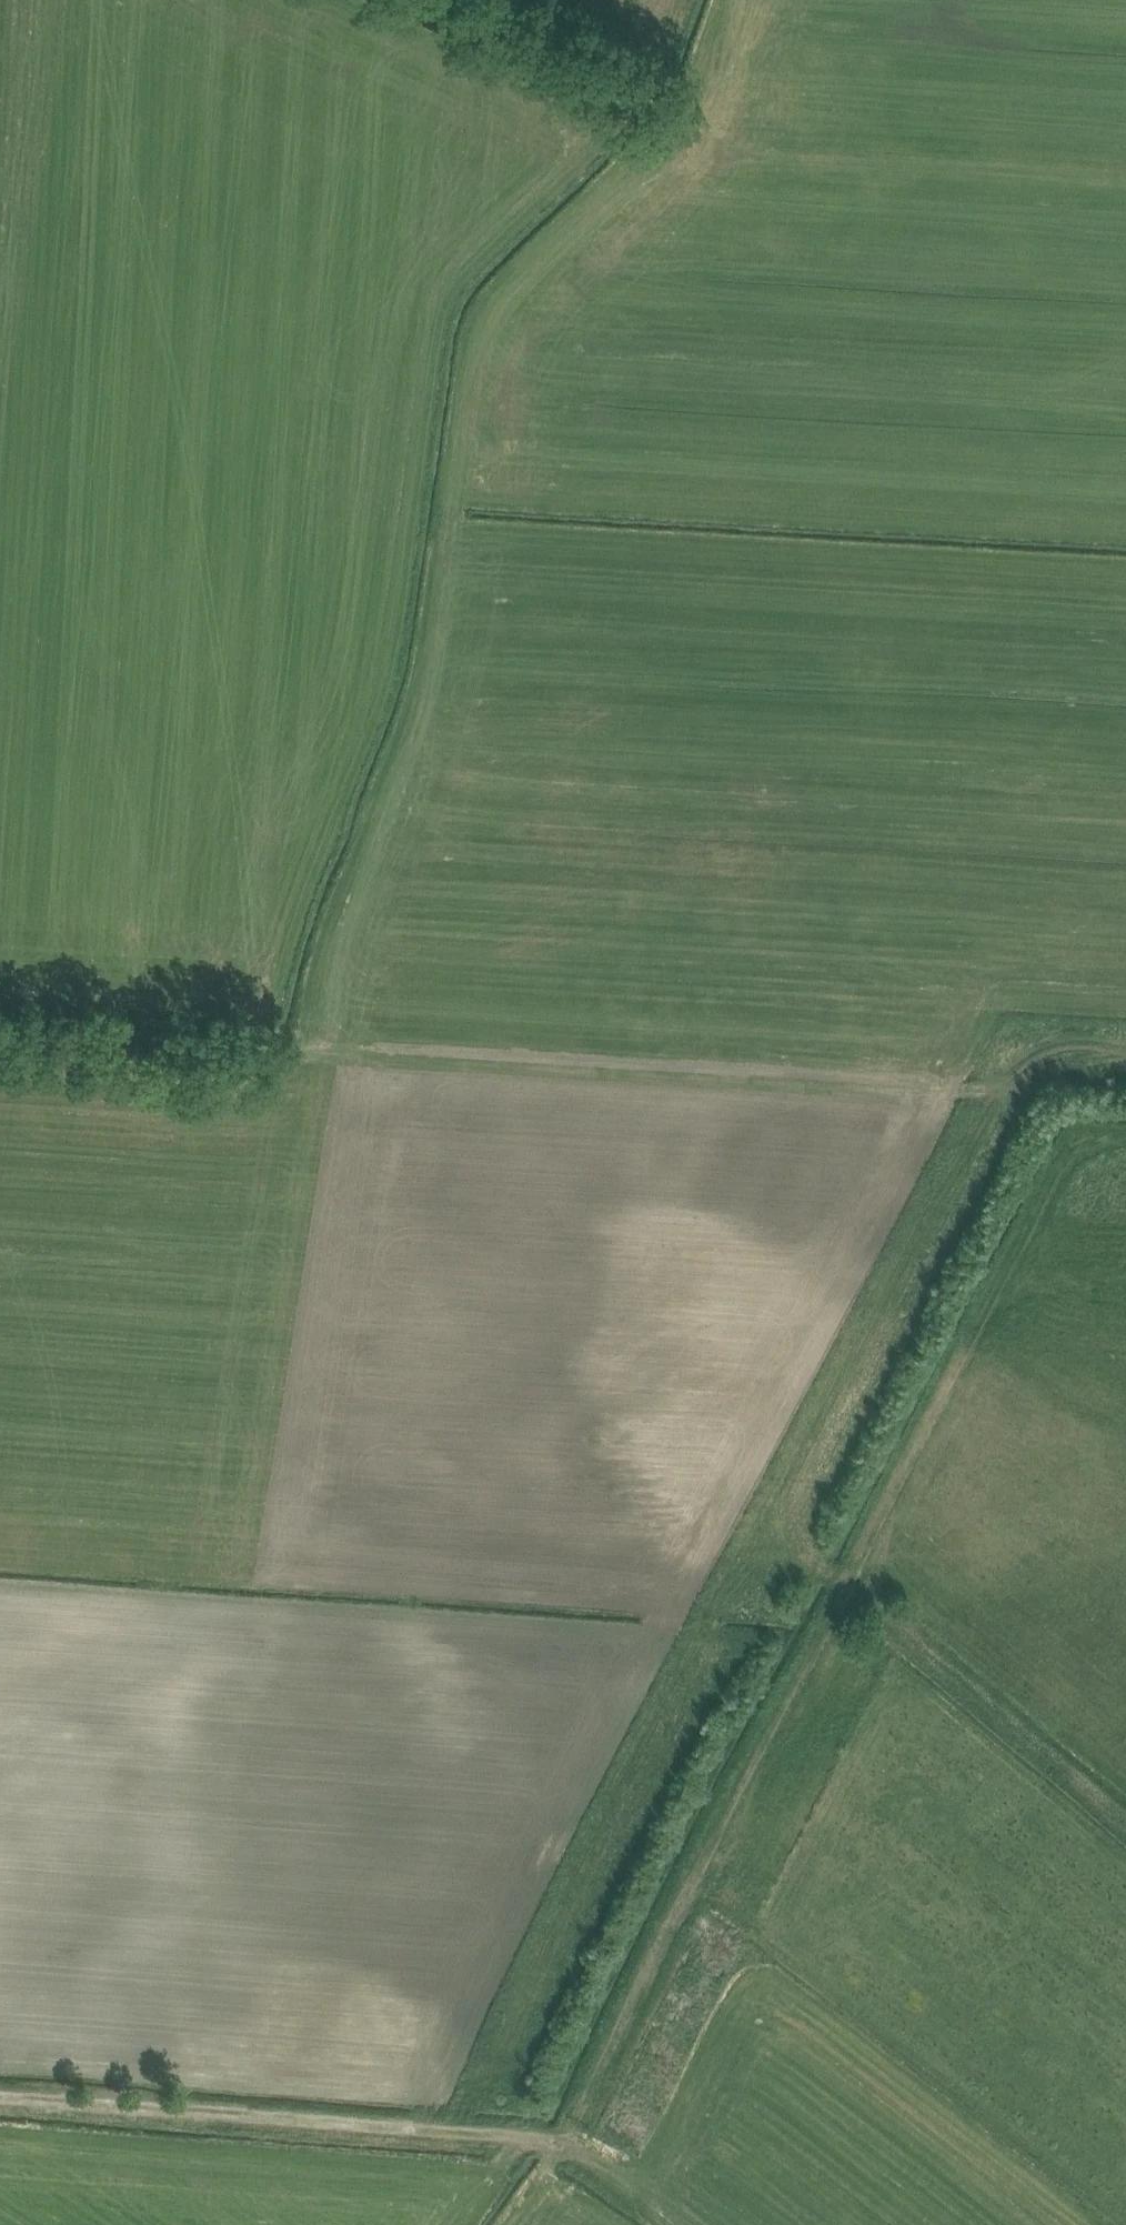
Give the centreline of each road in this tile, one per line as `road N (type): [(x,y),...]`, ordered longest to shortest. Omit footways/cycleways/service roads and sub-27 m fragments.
road 1 (track): [(1125,1136),(1074,1133),(575,2128),(547,2139),(0,2101)]

